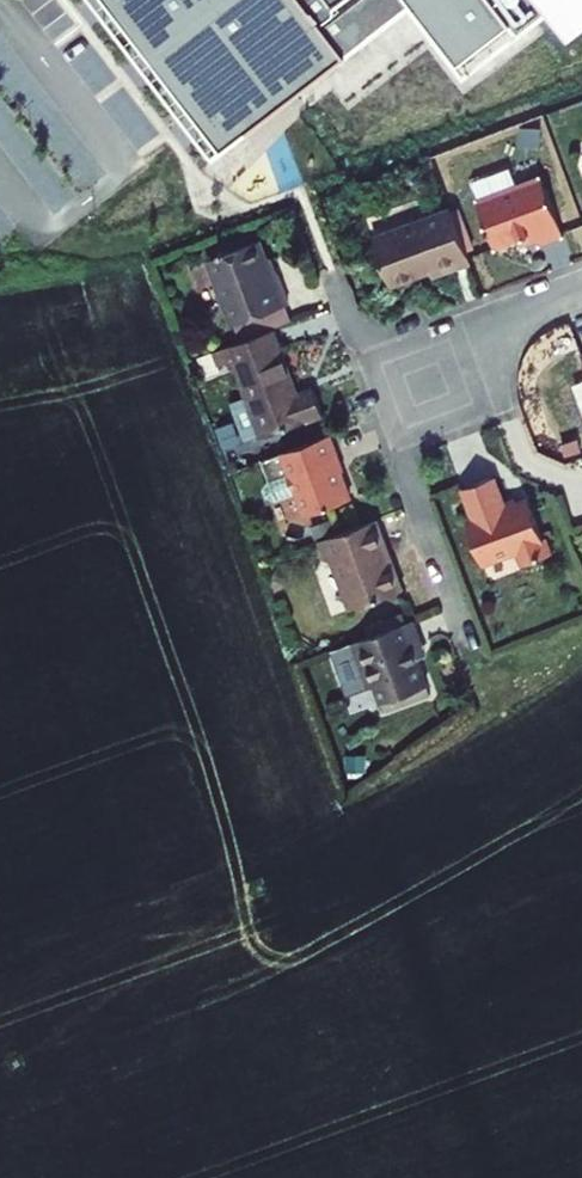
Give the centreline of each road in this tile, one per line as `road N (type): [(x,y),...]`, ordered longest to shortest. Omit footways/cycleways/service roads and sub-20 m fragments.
road 1 (residential): [(384,405),(470,646)]
road 2 (residential): [(384,405),(434,388),(491,324),(581,290)]
road 3 (residential): [(331,264),(384,405)]

